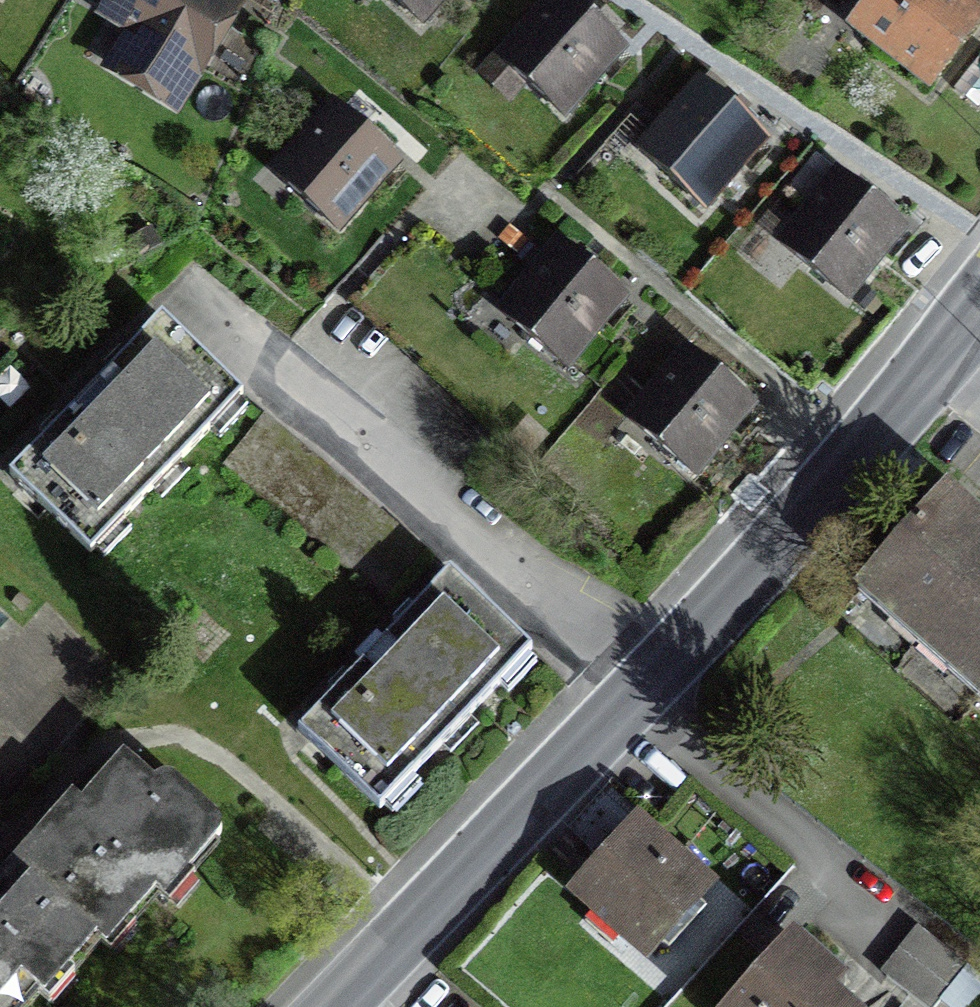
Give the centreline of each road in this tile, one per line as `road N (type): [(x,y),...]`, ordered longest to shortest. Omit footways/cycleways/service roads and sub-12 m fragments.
road 1 (residential): [(336,1006),(749,584),(979,315)]

